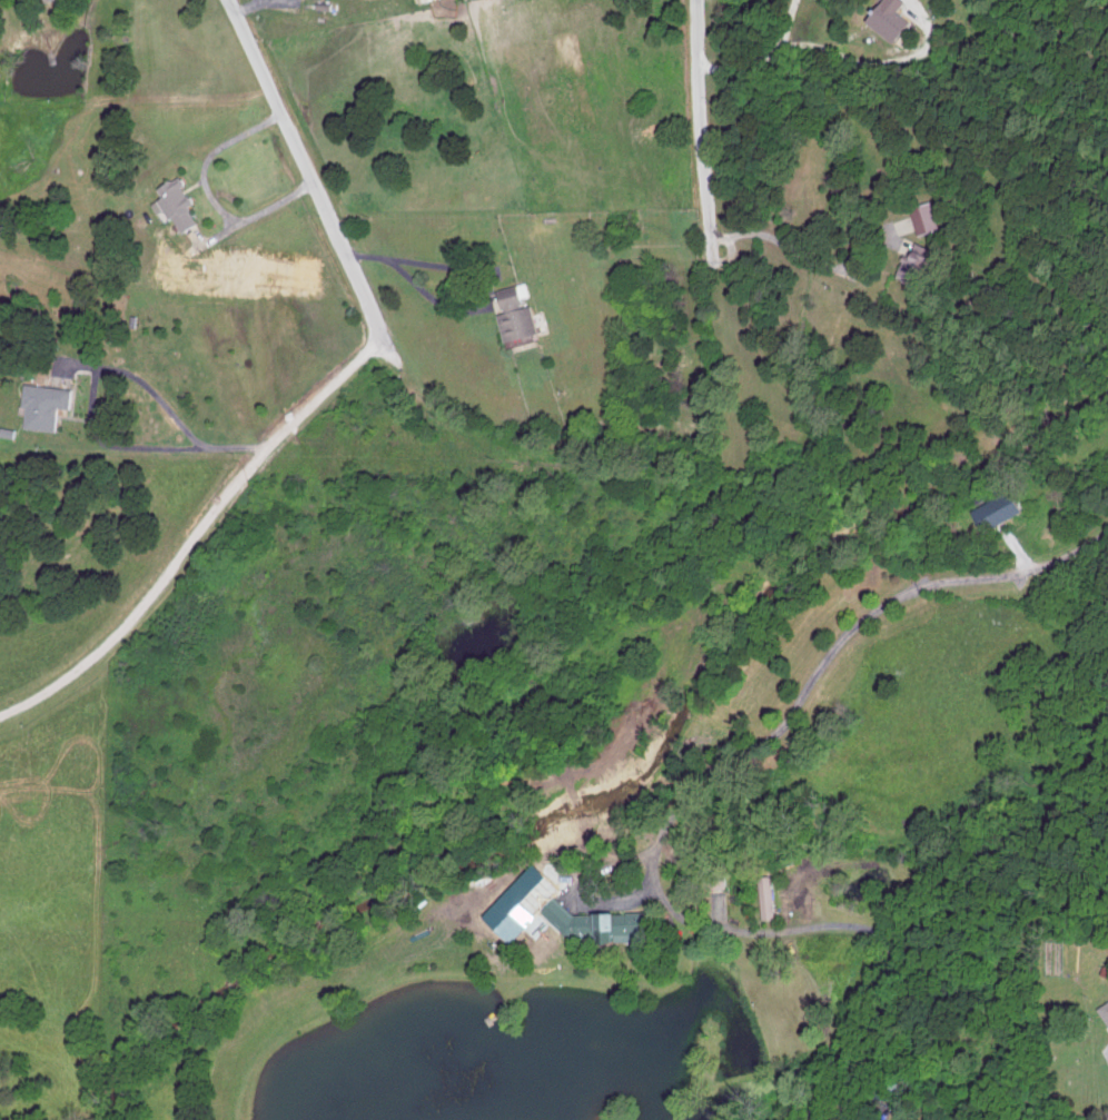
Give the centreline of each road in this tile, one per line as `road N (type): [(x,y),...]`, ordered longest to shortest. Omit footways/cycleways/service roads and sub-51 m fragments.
road 1 (residential): [(627,903),(649,842),(672,812),(695,784),(766,750),(850,633),(920,591),(1038,571),(1107,532)]
road 2 (residential): [(378,330),(229,0)]
road 3 (residential): [(699,0),(695,68),(712,236)]

